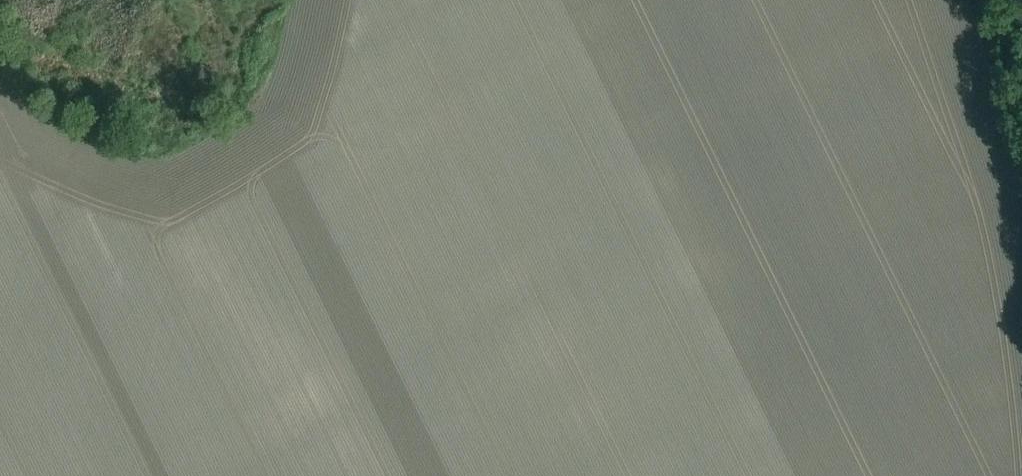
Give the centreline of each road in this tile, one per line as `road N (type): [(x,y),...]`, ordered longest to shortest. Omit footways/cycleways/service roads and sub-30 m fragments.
road 1 (track): [(1021,148),(970,0)]

